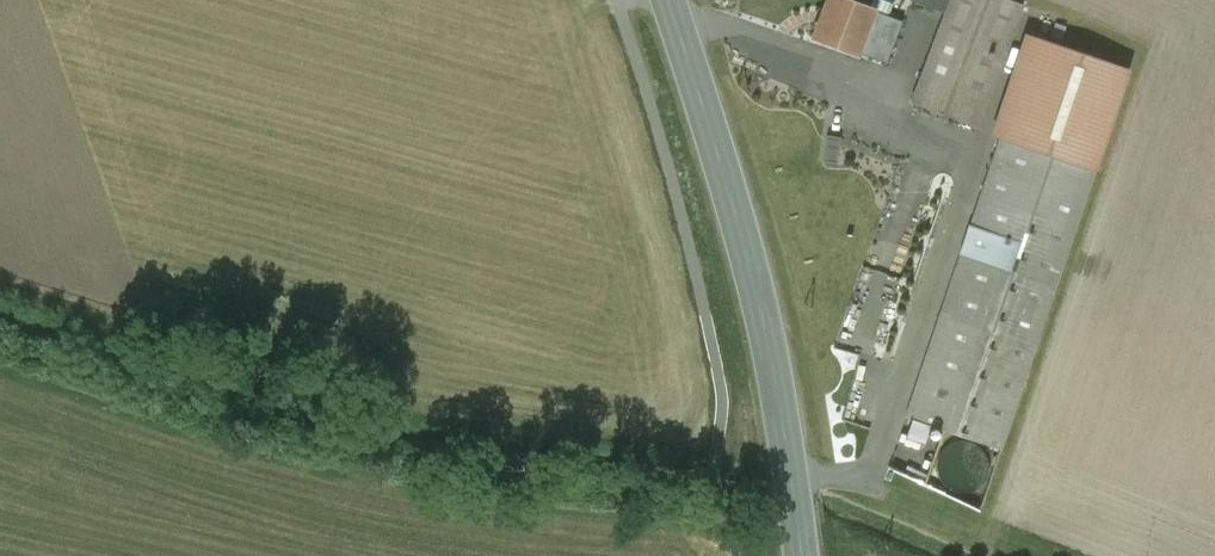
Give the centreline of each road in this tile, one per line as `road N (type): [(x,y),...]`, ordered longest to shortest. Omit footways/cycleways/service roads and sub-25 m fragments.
road 1 (primary): [(669,0),(749,258),(783,412),(801,555)]

